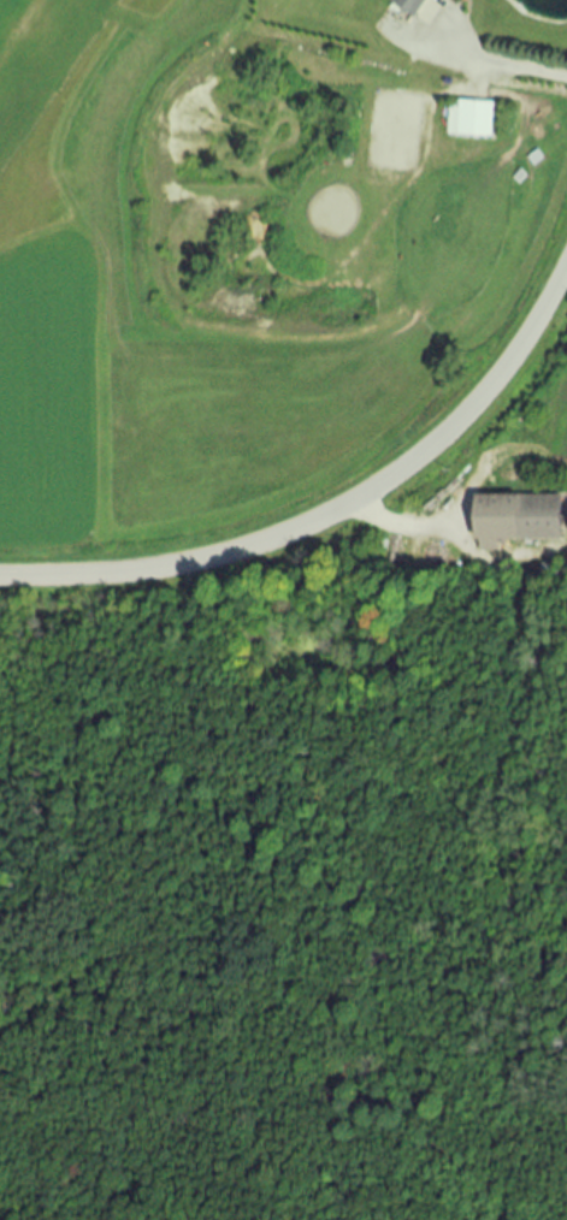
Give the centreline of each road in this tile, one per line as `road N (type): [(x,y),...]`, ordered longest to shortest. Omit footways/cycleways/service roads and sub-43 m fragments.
road 1 (tertiary): [(0,577),(98,576),(223,558),(352,502),(455,426),(537,318),(566,258)]

